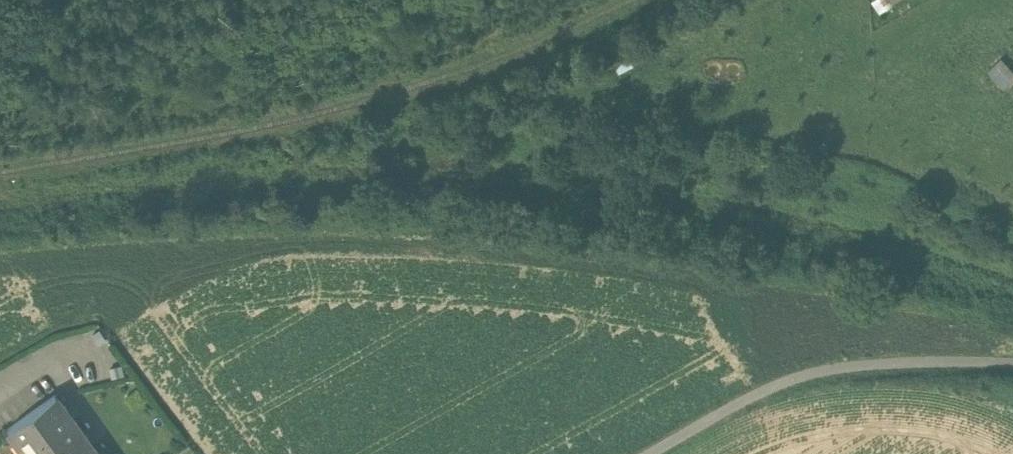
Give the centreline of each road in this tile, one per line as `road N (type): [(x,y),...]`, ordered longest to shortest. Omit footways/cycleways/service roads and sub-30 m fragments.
road 1 (track): [(645,453),(791,382),(943,361),(1012,366)]

